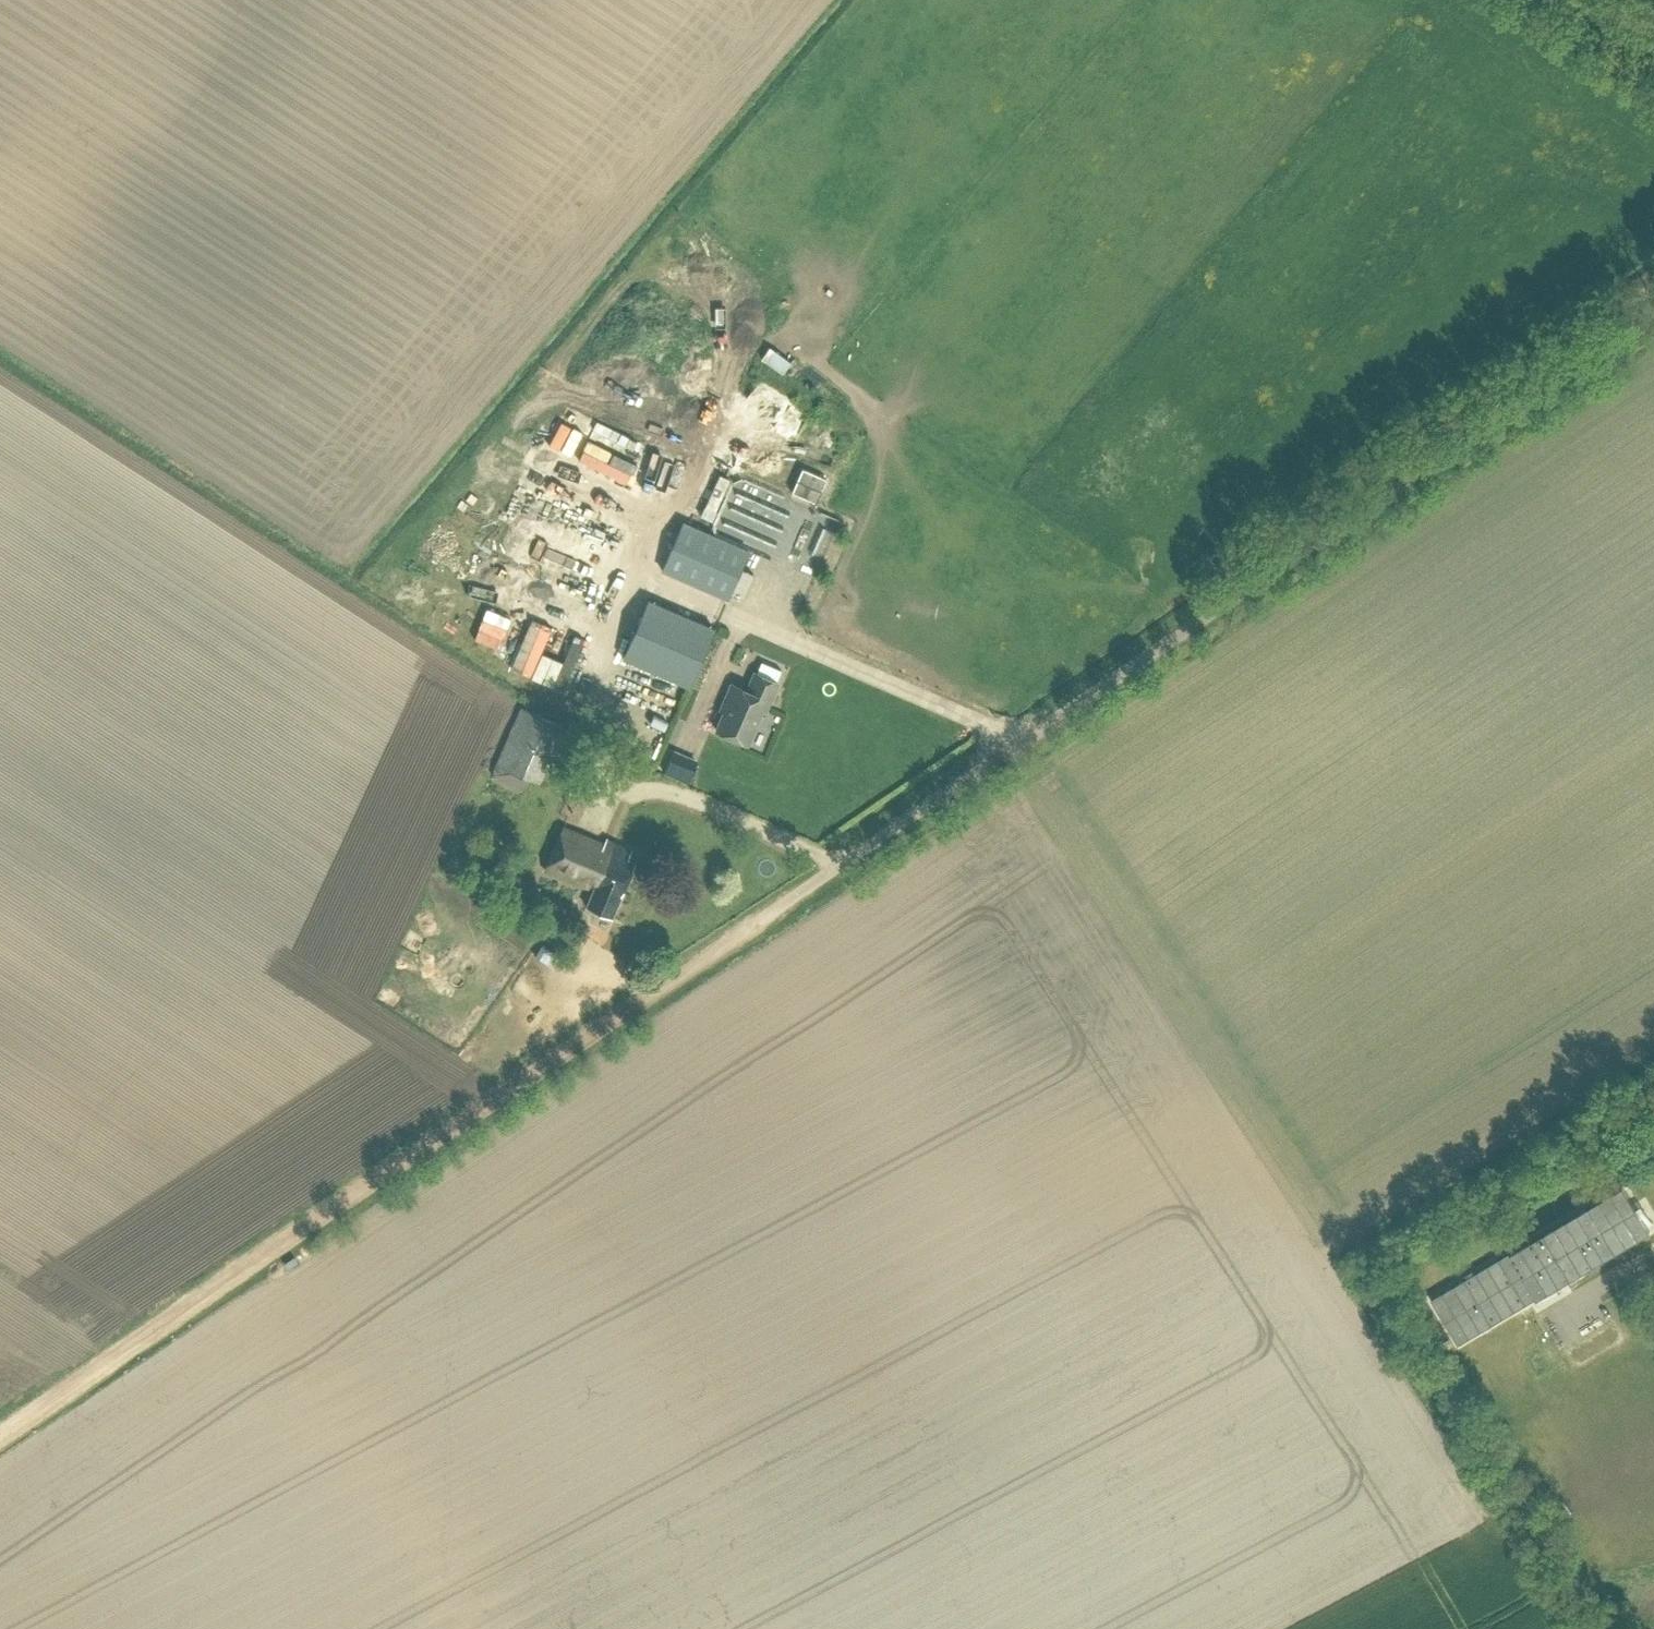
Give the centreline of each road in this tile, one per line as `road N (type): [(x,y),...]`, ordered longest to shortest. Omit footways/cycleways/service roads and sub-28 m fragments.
road 1 (track): [(0,1433),(853,857)]
road 2 (unclassified): [(853,857),(1653,311)]

